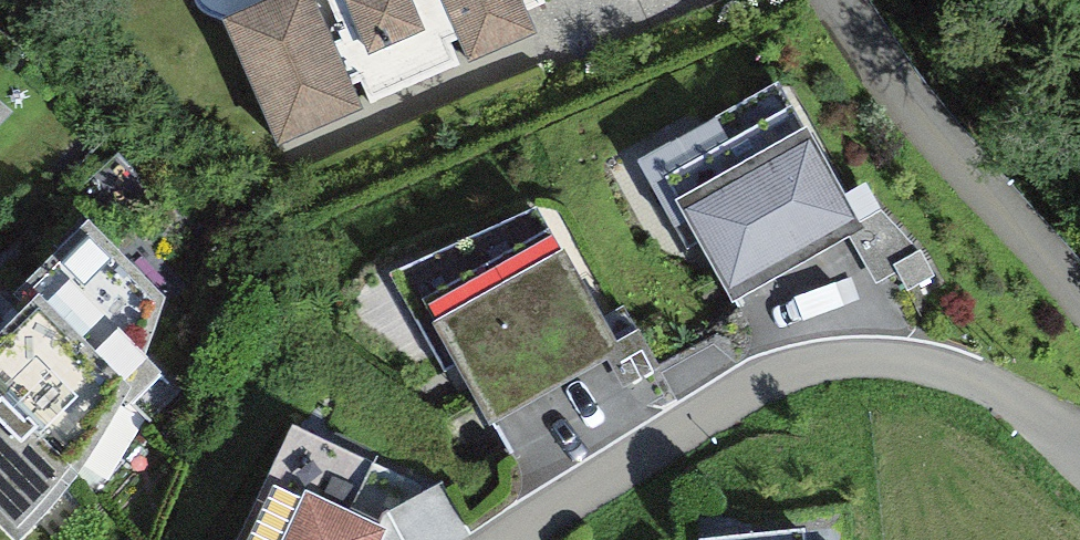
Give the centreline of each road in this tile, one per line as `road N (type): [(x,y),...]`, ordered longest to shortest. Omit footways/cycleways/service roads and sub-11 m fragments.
road 1 (unclassified): [(1079,447),(988,389),(924,362),(860,356),(792,369),(681,422),(504,539)]
road 2 (unclassified): [(838,0),(907,103),(1079,301)]

